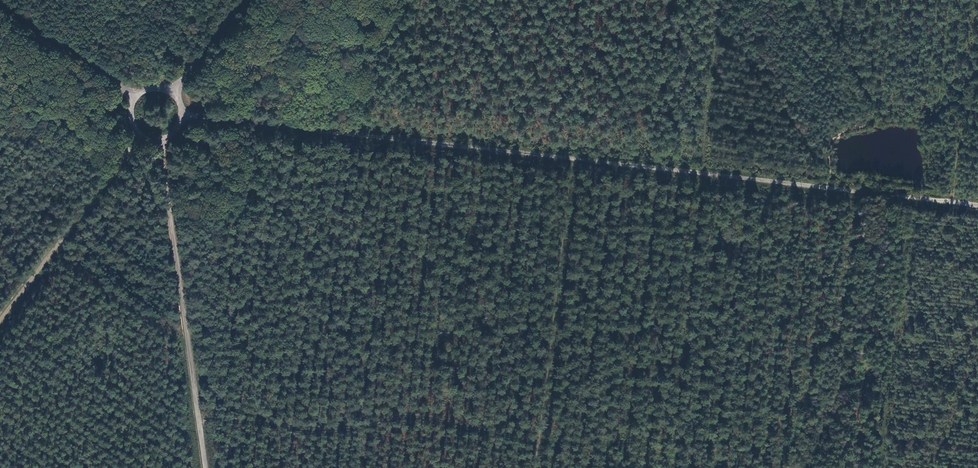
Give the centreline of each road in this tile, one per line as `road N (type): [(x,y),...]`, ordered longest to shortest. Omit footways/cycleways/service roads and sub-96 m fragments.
road 1 (track): [(182,118),(775,181)]
road 2 (track): [(199,418),(158,140)]
road 3 (track): [(139,132),(0,321)]
road 4 (track): [(136,98),(0,12)]
road 5 (track): [(834,188),(977,205)]

